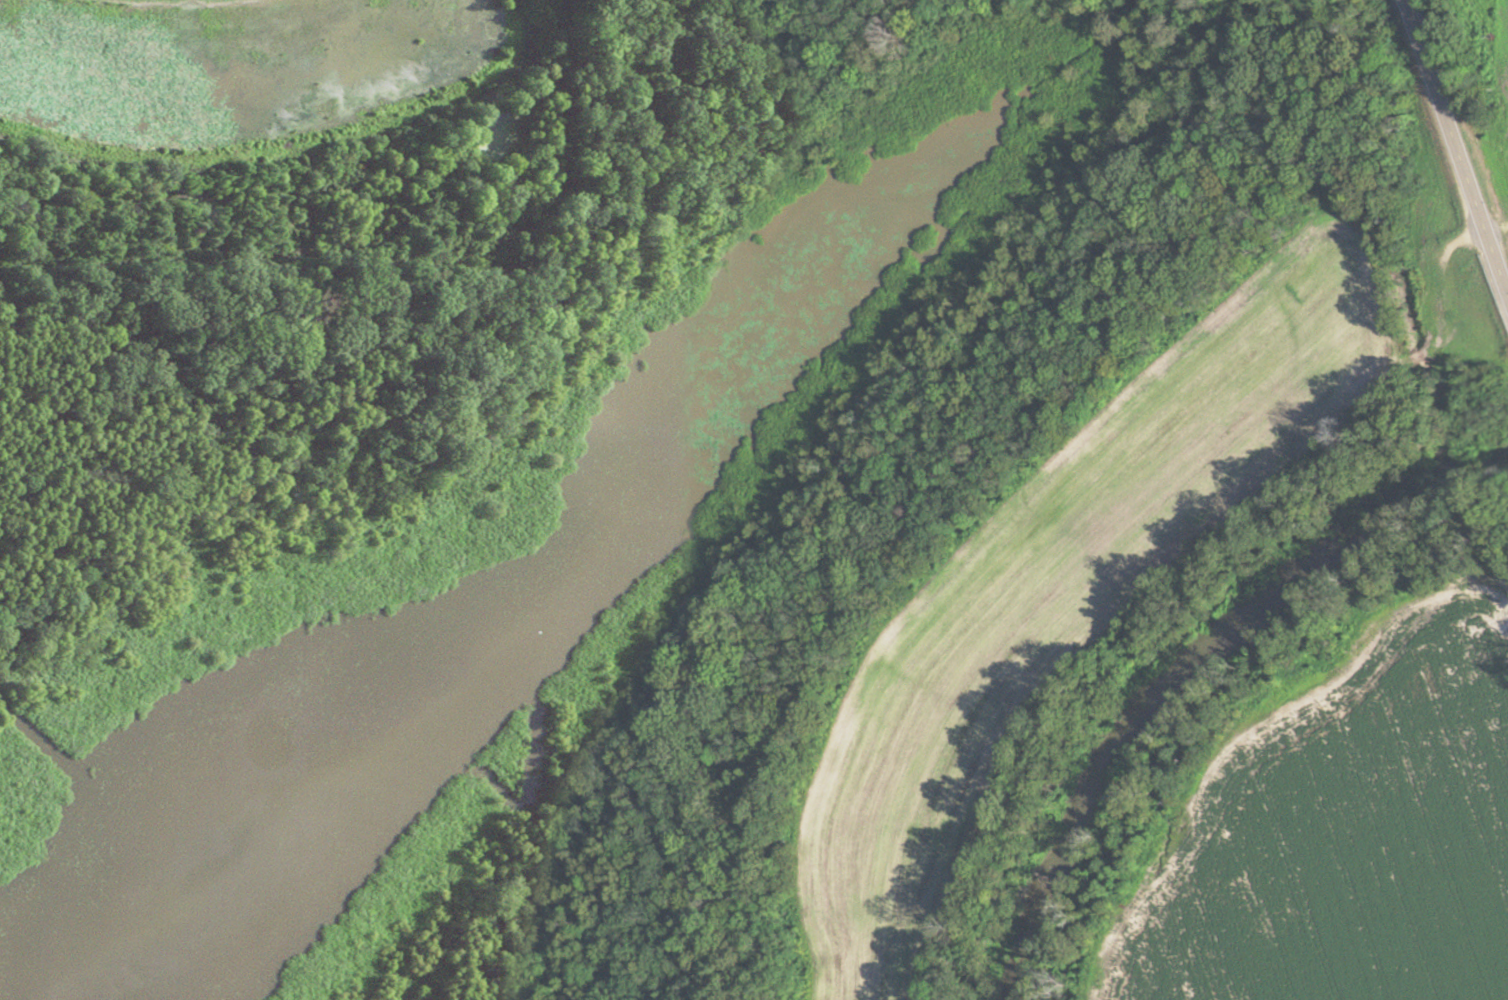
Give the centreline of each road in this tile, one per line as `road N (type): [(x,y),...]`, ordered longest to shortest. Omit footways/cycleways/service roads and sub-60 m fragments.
road 1 (trunk): [(1507,295),(1406,0)]

